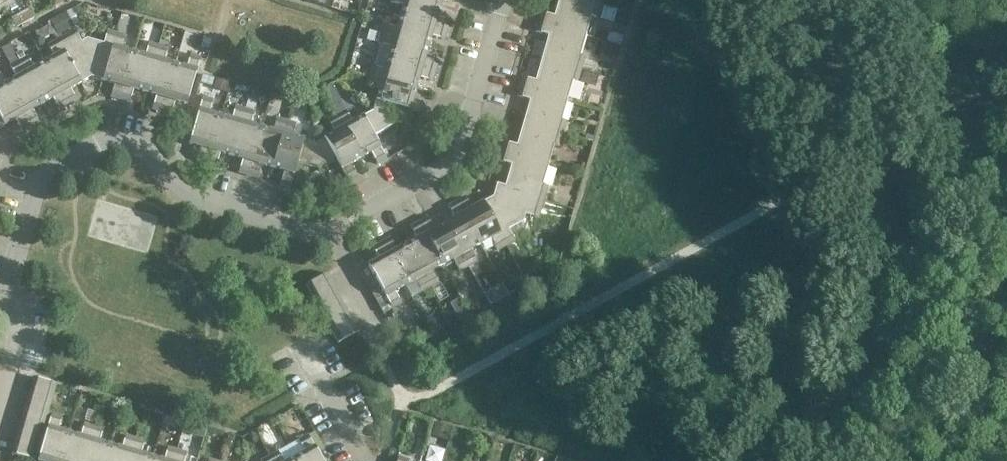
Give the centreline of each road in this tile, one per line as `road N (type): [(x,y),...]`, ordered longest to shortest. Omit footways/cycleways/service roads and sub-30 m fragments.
road 1 (residential): [(334,237),(222,210),(144,157),(113,150),(34,187),(2,310),(13,348),(0,392)]
road 2 (residential): [(503,0),(460,159),(334,237)]

